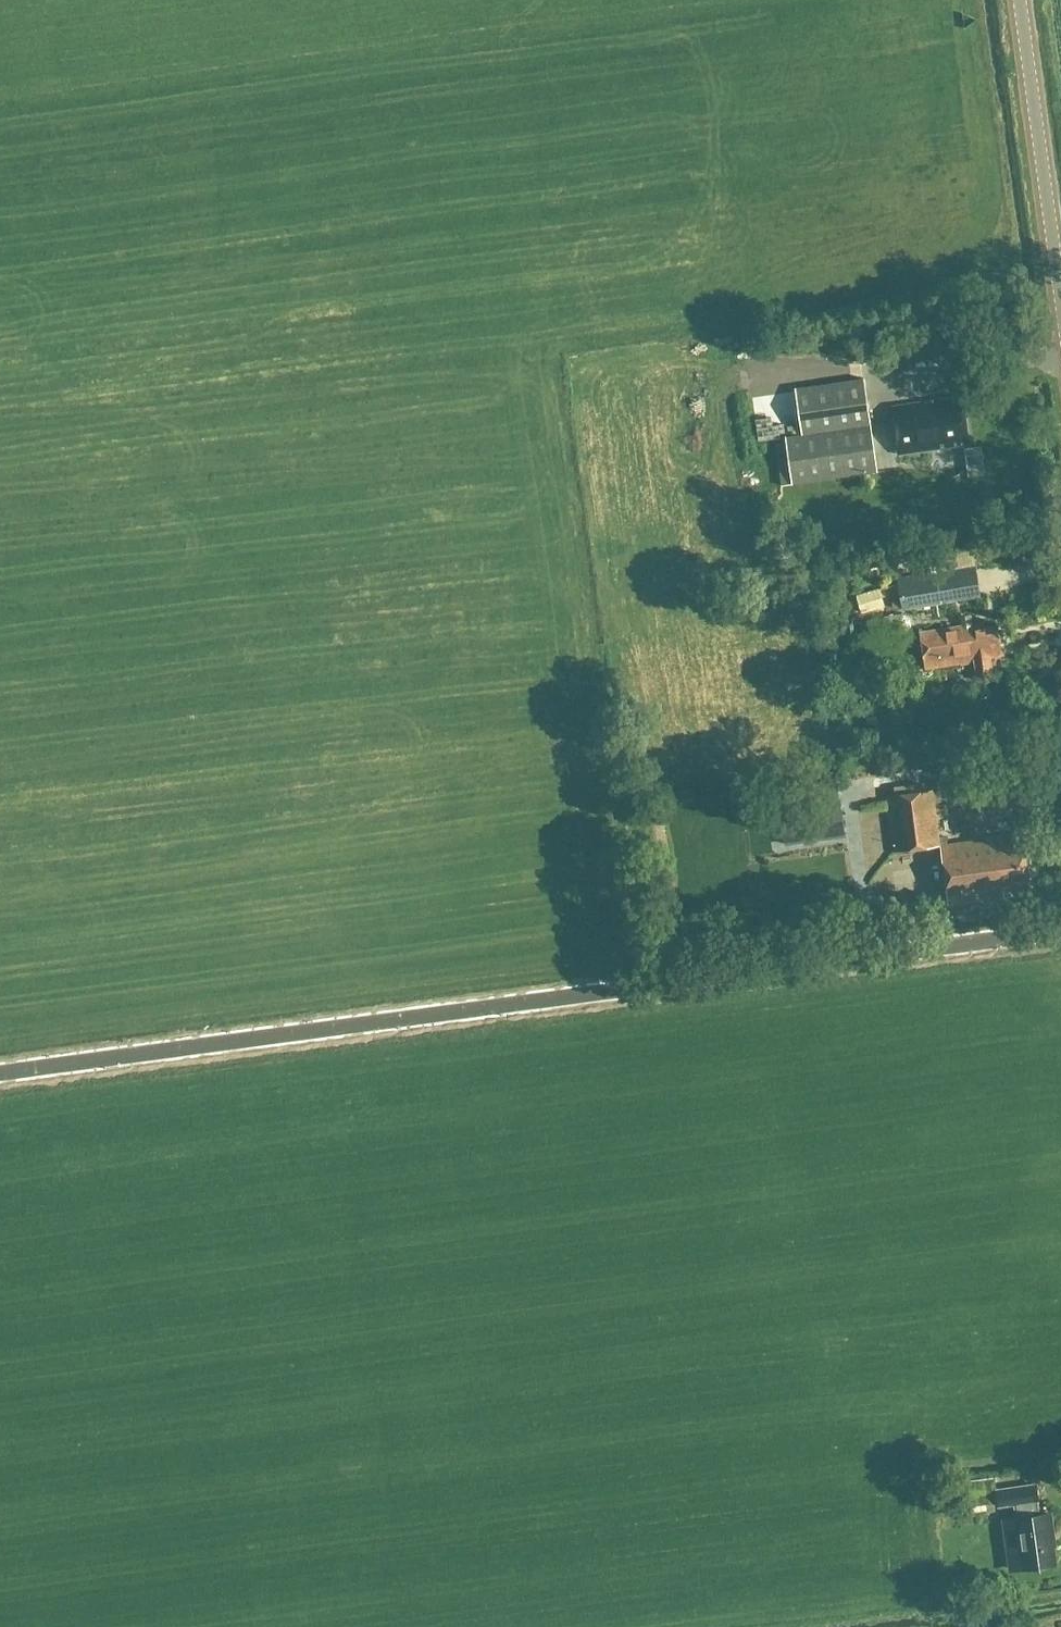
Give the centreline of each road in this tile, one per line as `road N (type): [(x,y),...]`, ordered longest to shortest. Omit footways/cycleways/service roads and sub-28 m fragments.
road 1 (unclassified): [(0,1076),(1060,936)]
road 2 (tertiary): [(1060,317),(1018,0)]

